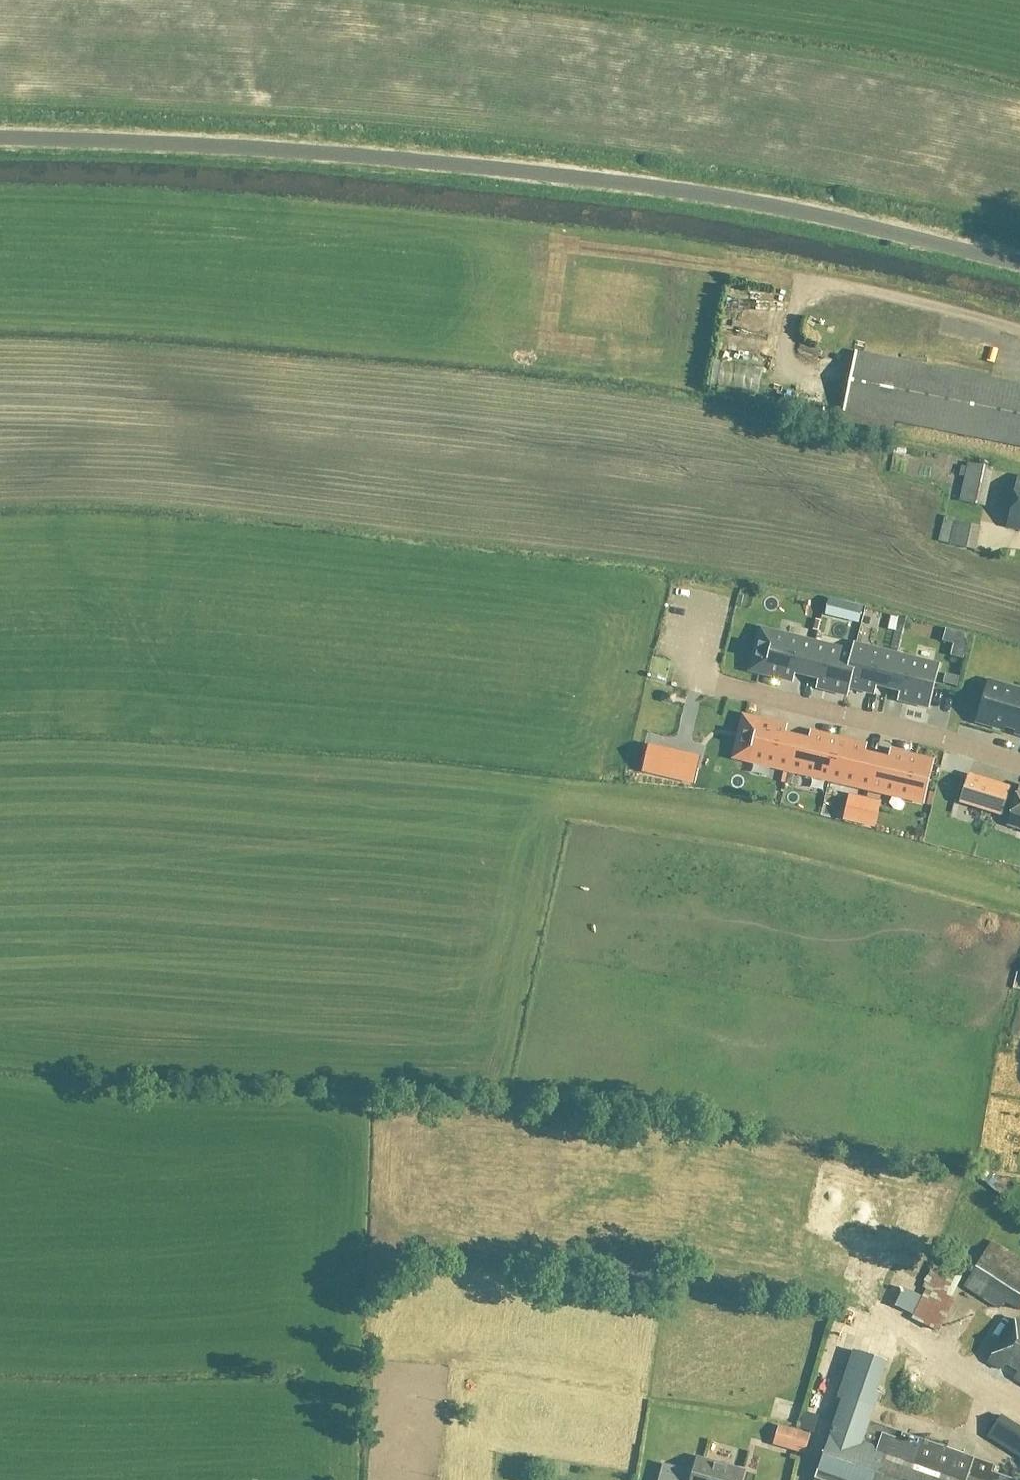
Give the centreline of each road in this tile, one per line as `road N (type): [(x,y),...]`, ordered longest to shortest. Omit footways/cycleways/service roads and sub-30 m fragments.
road 1 (unclassified): [(0,140),(327,153),(689,193),(1019,265)]
road 2 (residential): [(1019,766),(710,684)]

